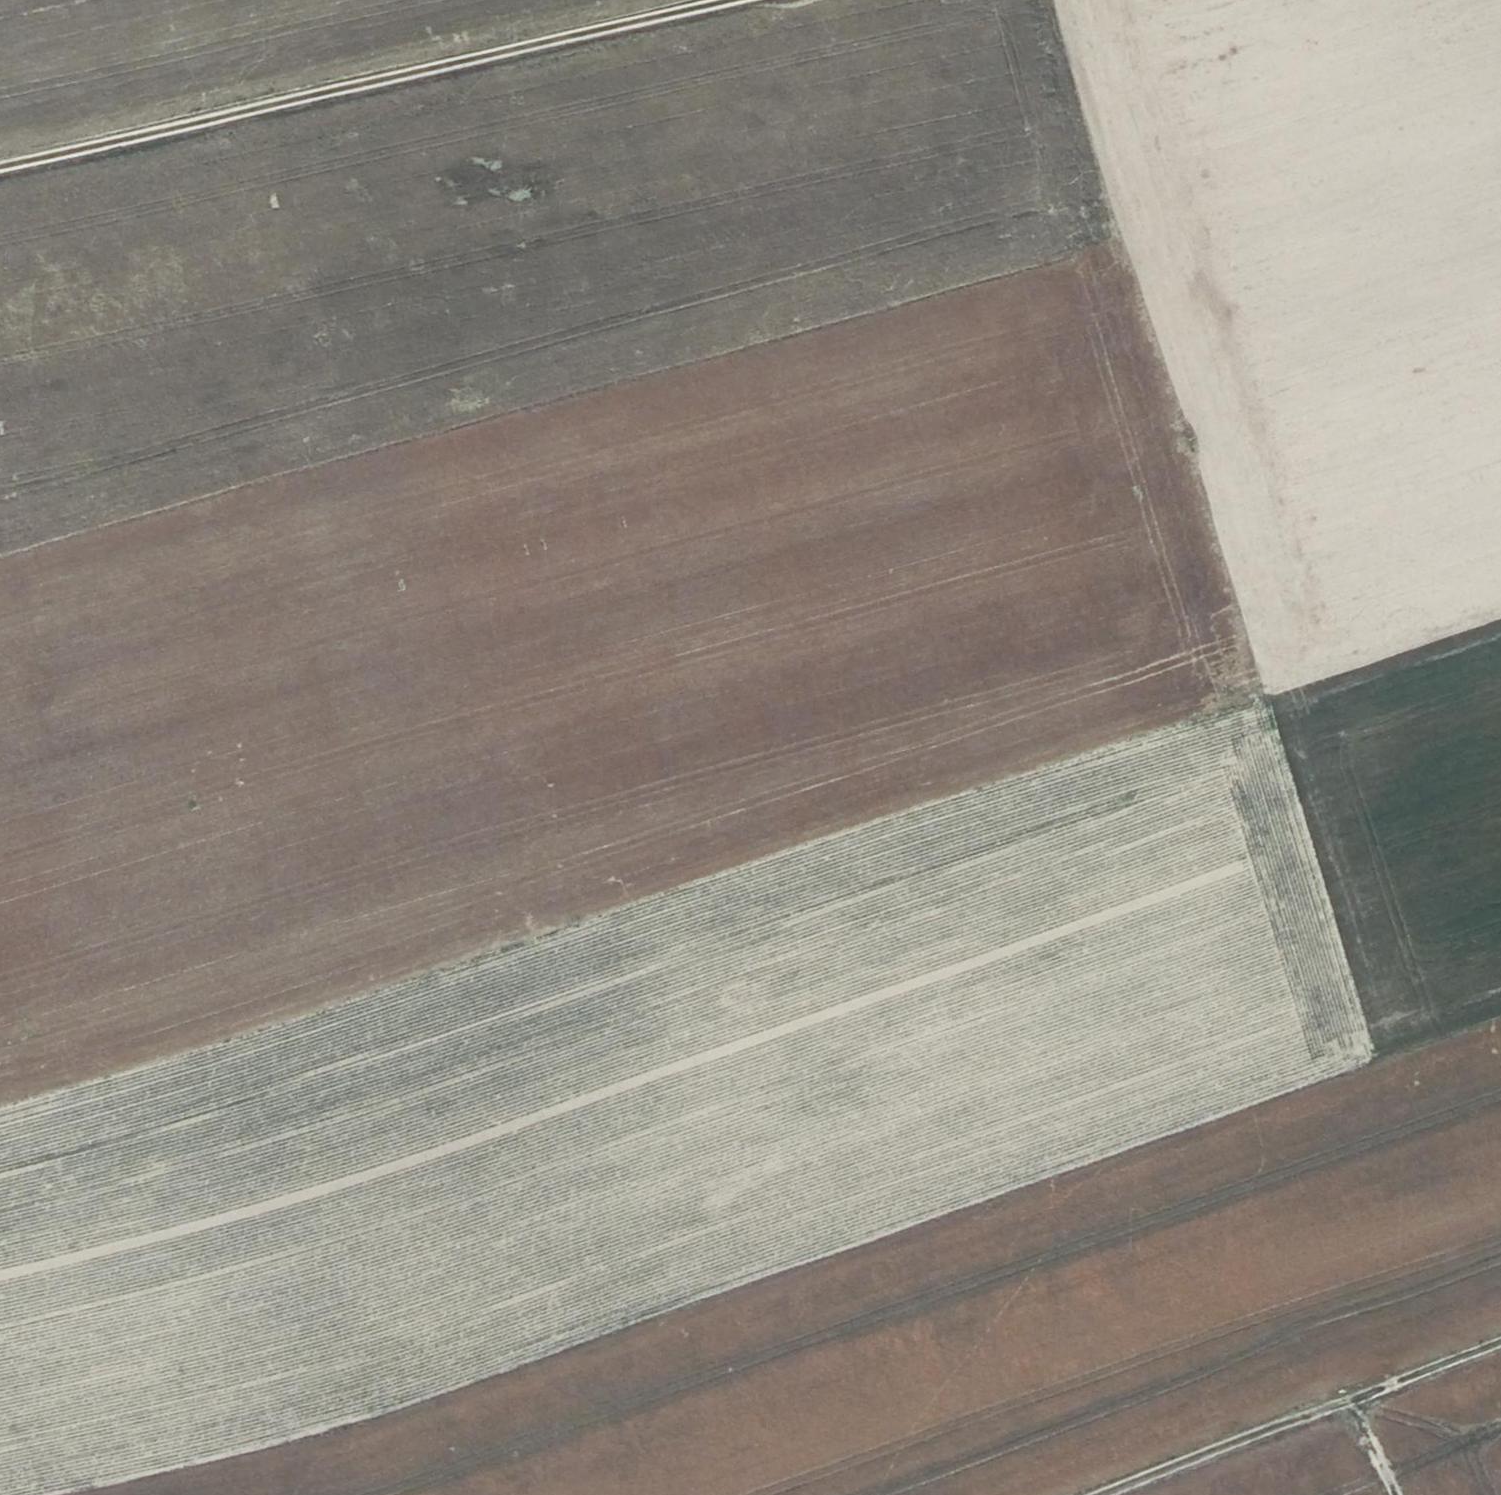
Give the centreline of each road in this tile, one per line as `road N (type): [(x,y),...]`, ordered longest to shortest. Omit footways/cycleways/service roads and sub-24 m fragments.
road 1 (track): [(728,0),(0,162)]
road 2 (track): [(1500,1339),(1088,1494)]

